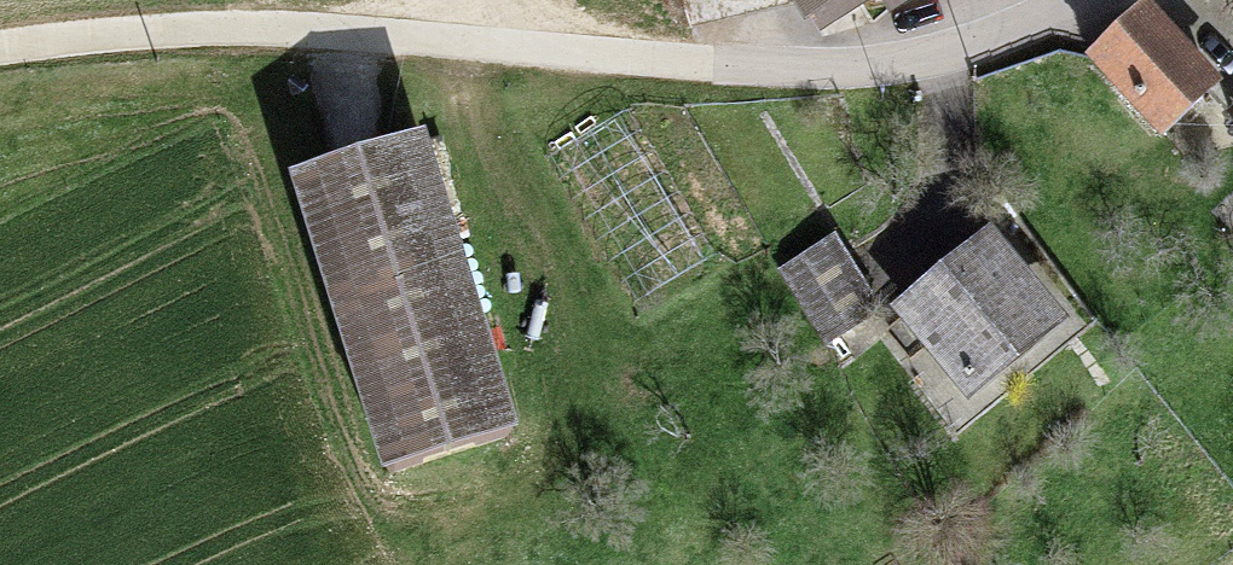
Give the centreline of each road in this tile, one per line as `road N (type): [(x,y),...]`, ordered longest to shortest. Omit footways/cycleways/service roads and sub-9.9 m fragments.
road 1 (residential): [(1107,0),(912,69),(534,67),(396,31)]
road 2 (track): [(0,70),(165,43),(396,31)]

